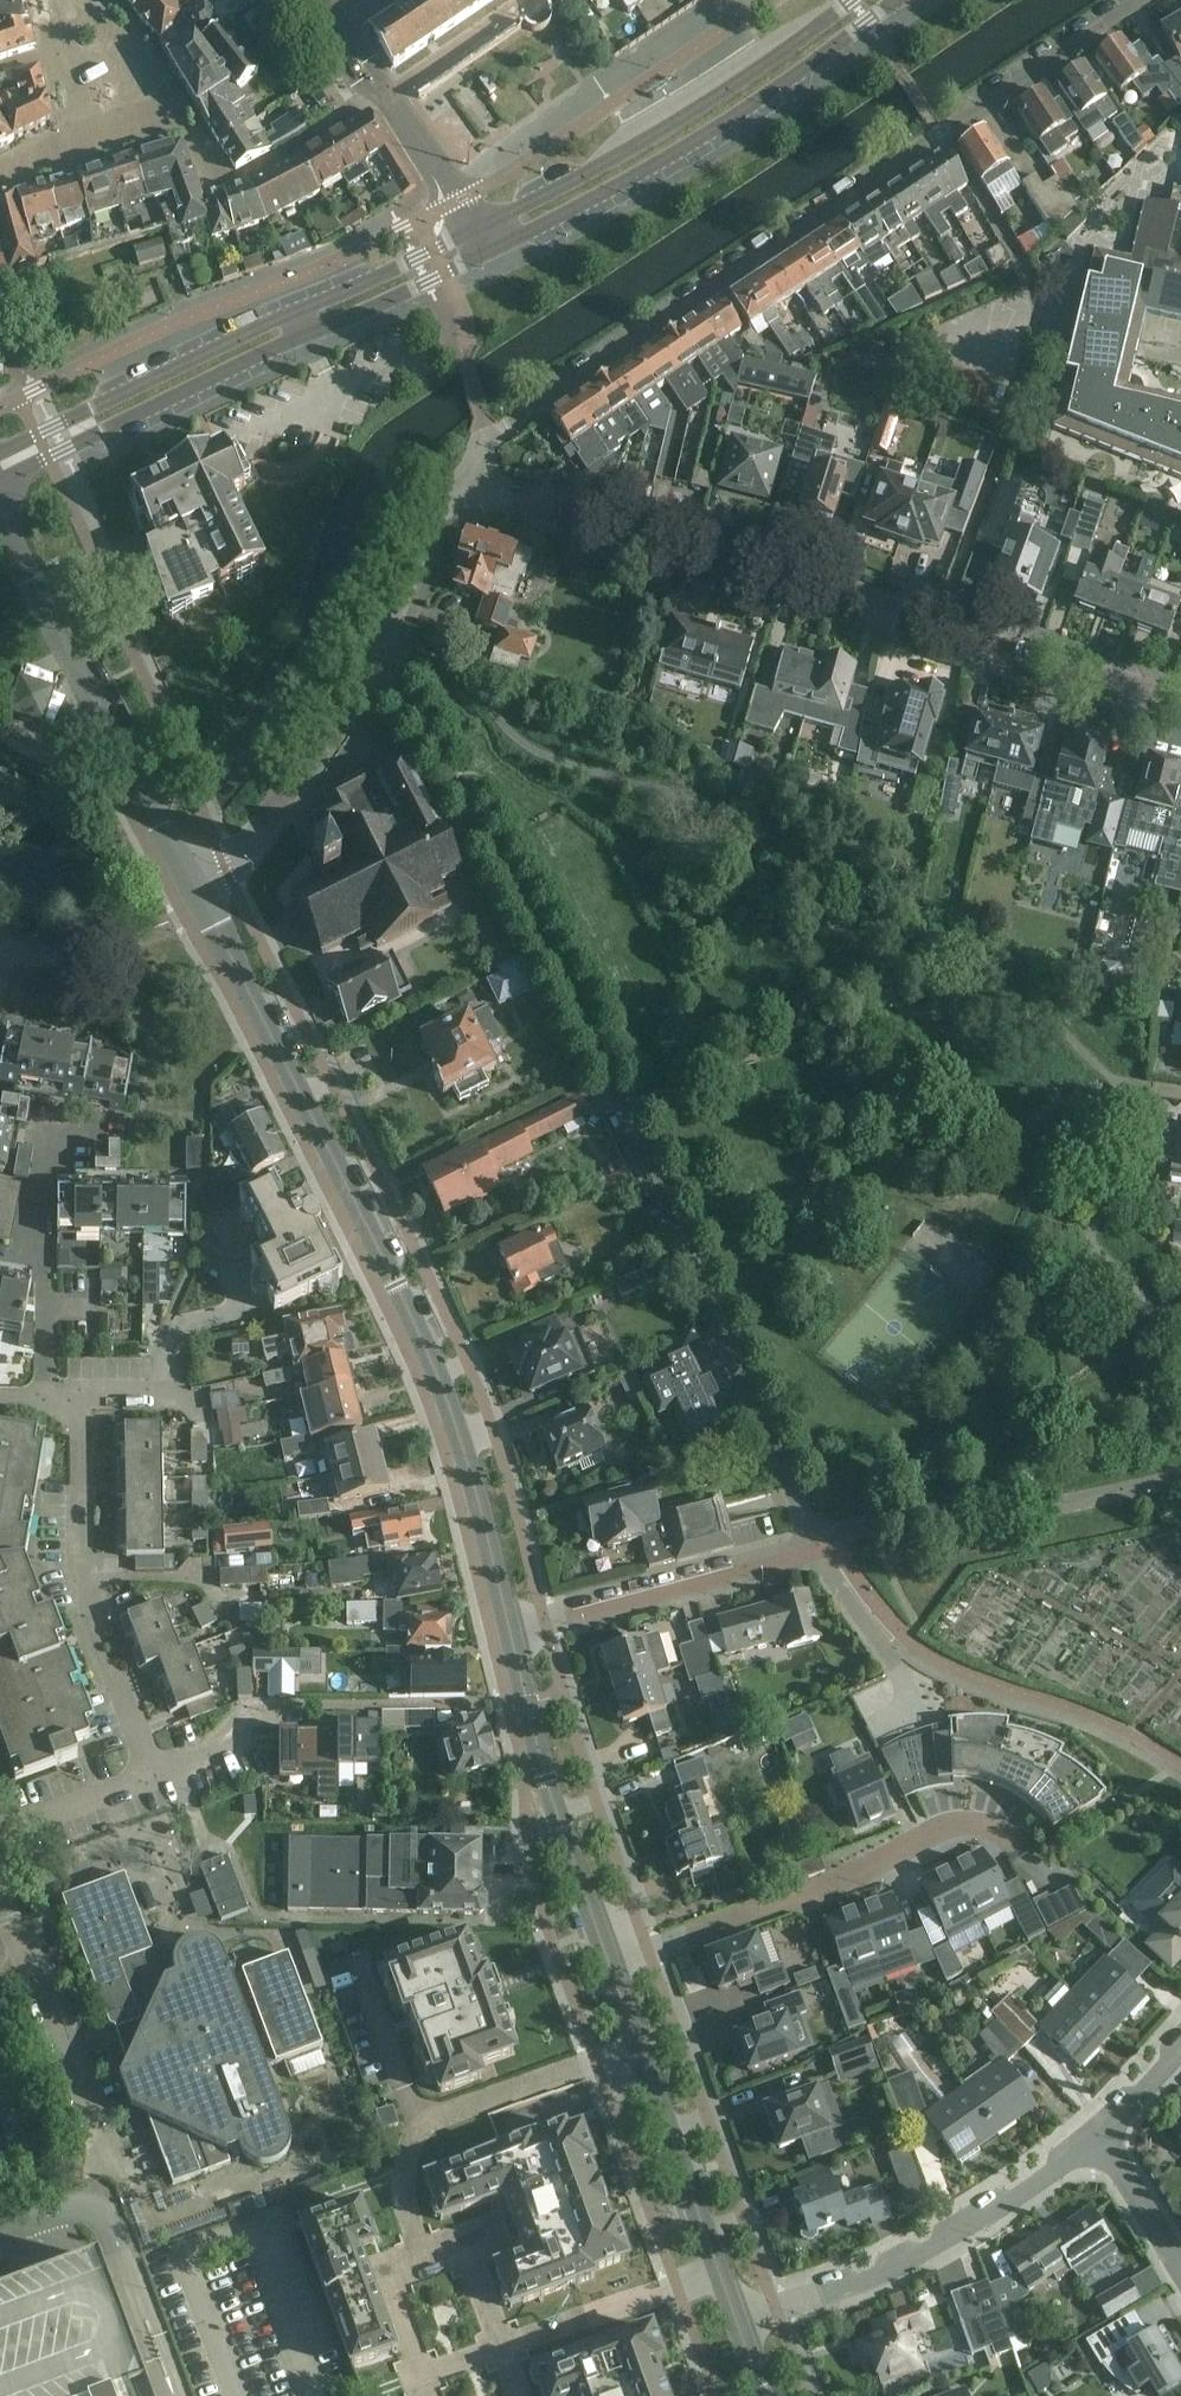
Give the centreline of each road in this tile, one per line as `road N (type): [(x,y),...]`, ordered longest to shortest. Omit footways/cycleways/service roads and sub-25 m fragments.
road 1 (residential): [(518,1634),(818,1550),(575,1007),(403,698),(372,661)]
road 2 (tertiary): [(518,1634),(441,1379),(199,900)]
road 3 (residential): [(465,485),(491,439),(938,136)]
road 4 (residential): [(944,624),(1040,341),(1034,291),(938,136)]
road 5 (residential): [(944,624),(465,485)]
road 6 (tertiary): [(489,251),(691,141),(892,0)]
road 7 (tertiary): [(856,0),(666,128),(479,230)]
road 8 (residential): [(1014,1845),(986,1827),(939,1827),(857,1878),(611,1966)]
road 9 (tertiary): [(199,900),(0,515)]
road 10 (residential): [(738,2326),(870,2279),(972,2225),(1099,2137)]
road 11 (residential): [(152,1783),(86,1617),(78,1559),(82,1399)]
road 12 (residential): [(425,2251),(399,2184),(419,2125),(637,2046)]
road 13 (tertiary): [(611,1966),(518,1634)]
road 14 (tertiary): [(0,472),(48,460),(309,336)]
road 15 (tertiary): [(301,313),(38,436),(0,463)]
road 16 (residential): [(90,1136),(47,1144),(47,1399)]
road 17 (tertiary): [(738,2326),(637,2046)]
road 18 (residential): [(390,91),(247,176),(215,187),(164,105)]
road 19 (residential): [(199,900),(294,786),(372,661)]
road 20 (residential): [(101,2160),(0,1898)]
road 21 (residential): [(425,2251),(488,2227),(497,2253),(466,2265),(516,2395)]
road 22 (residential): [(1180,702),(944,624)]
road 23 (residential): [(938,136),(1140,0)]
road 24 (residential): [(372,661),(433,515),(465,485)]
road 25 (tertiary): [(309,336),(489,251)]
road 26 (tertiary): [(479,230),(301,313)]
road 27 (residential): [(0,1846),(152,1783)]
road 28 (residential): [(390,91),(524,0)]
road 29 (residential): [(1180,2275),(1099,2137)]
road 30 (unclassified): [(0,2234),(95,2209),(101,2160)]
road 31 (residential): [(91,137),(47,0)]
road 32 (residential): [(426,2395),(377,2269)]
road 33 (residential): [(460,202),(390,91)]
road 34 (residential): [(1099,2137),(1180,2044)]

